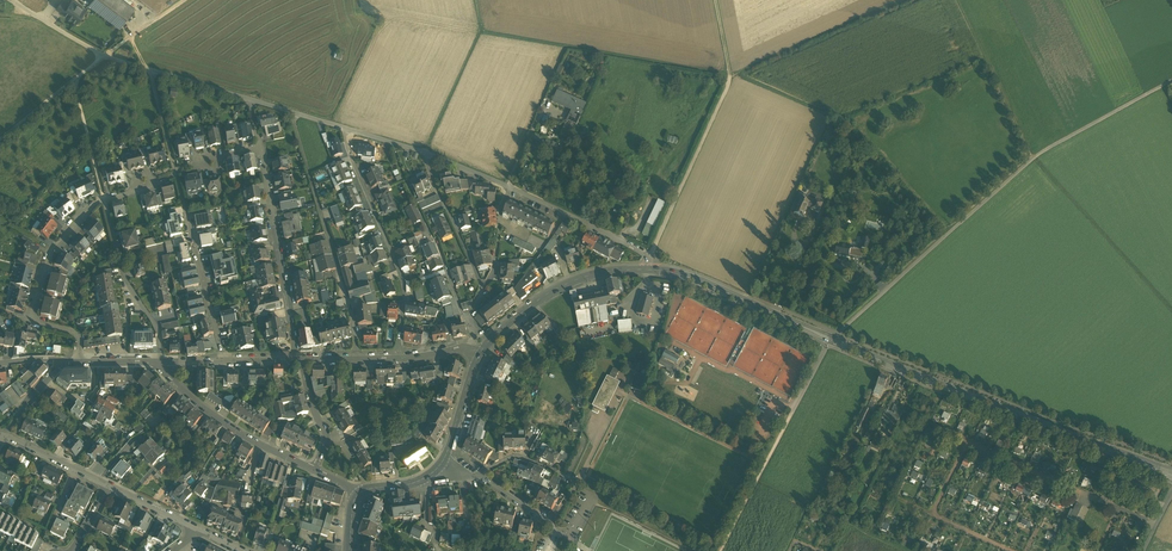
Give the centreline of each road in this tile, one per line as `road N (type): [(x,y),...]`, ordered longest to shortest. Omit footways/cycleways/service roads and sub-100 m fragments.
road 1 (tertiary): [(654,269),(704,282),(1171,473)]
road 2 (residential): [(223,361),(149,69)]
road 3 (residential): [(357,359),(352,311),(296,113)]
road 4 (residential): [(400,358),(402,280),(346,128)]
road 5 (track): [(0,140),(181,0)]
road 6 (residential): [(78,361),(74,333),(30,321),(48,257),(105,200)]
road 7 (residential): [(480,475),(550,524),(573,480),(515,456)]
road 8 (track): [(731,77),(651,257)]
road 9 (residential): [(159,362),(214,416),(313,469)]
road 10 (tertiary): [(490,340),(572,281),(654,269)]
road 11 (track): [(893,0),(731,77)]
road 12 (residential): [(159,362),(159,331),(127,280),(105,200)]
road 13 (residential): [(509,187),(651,257),(654,269)]
road 14 (track): [(722,550),(794,410)]
road 15 (residential): [(299,360),(274,225)]
road 16 (residential): [(36,15),(104,55),(149,69)]

